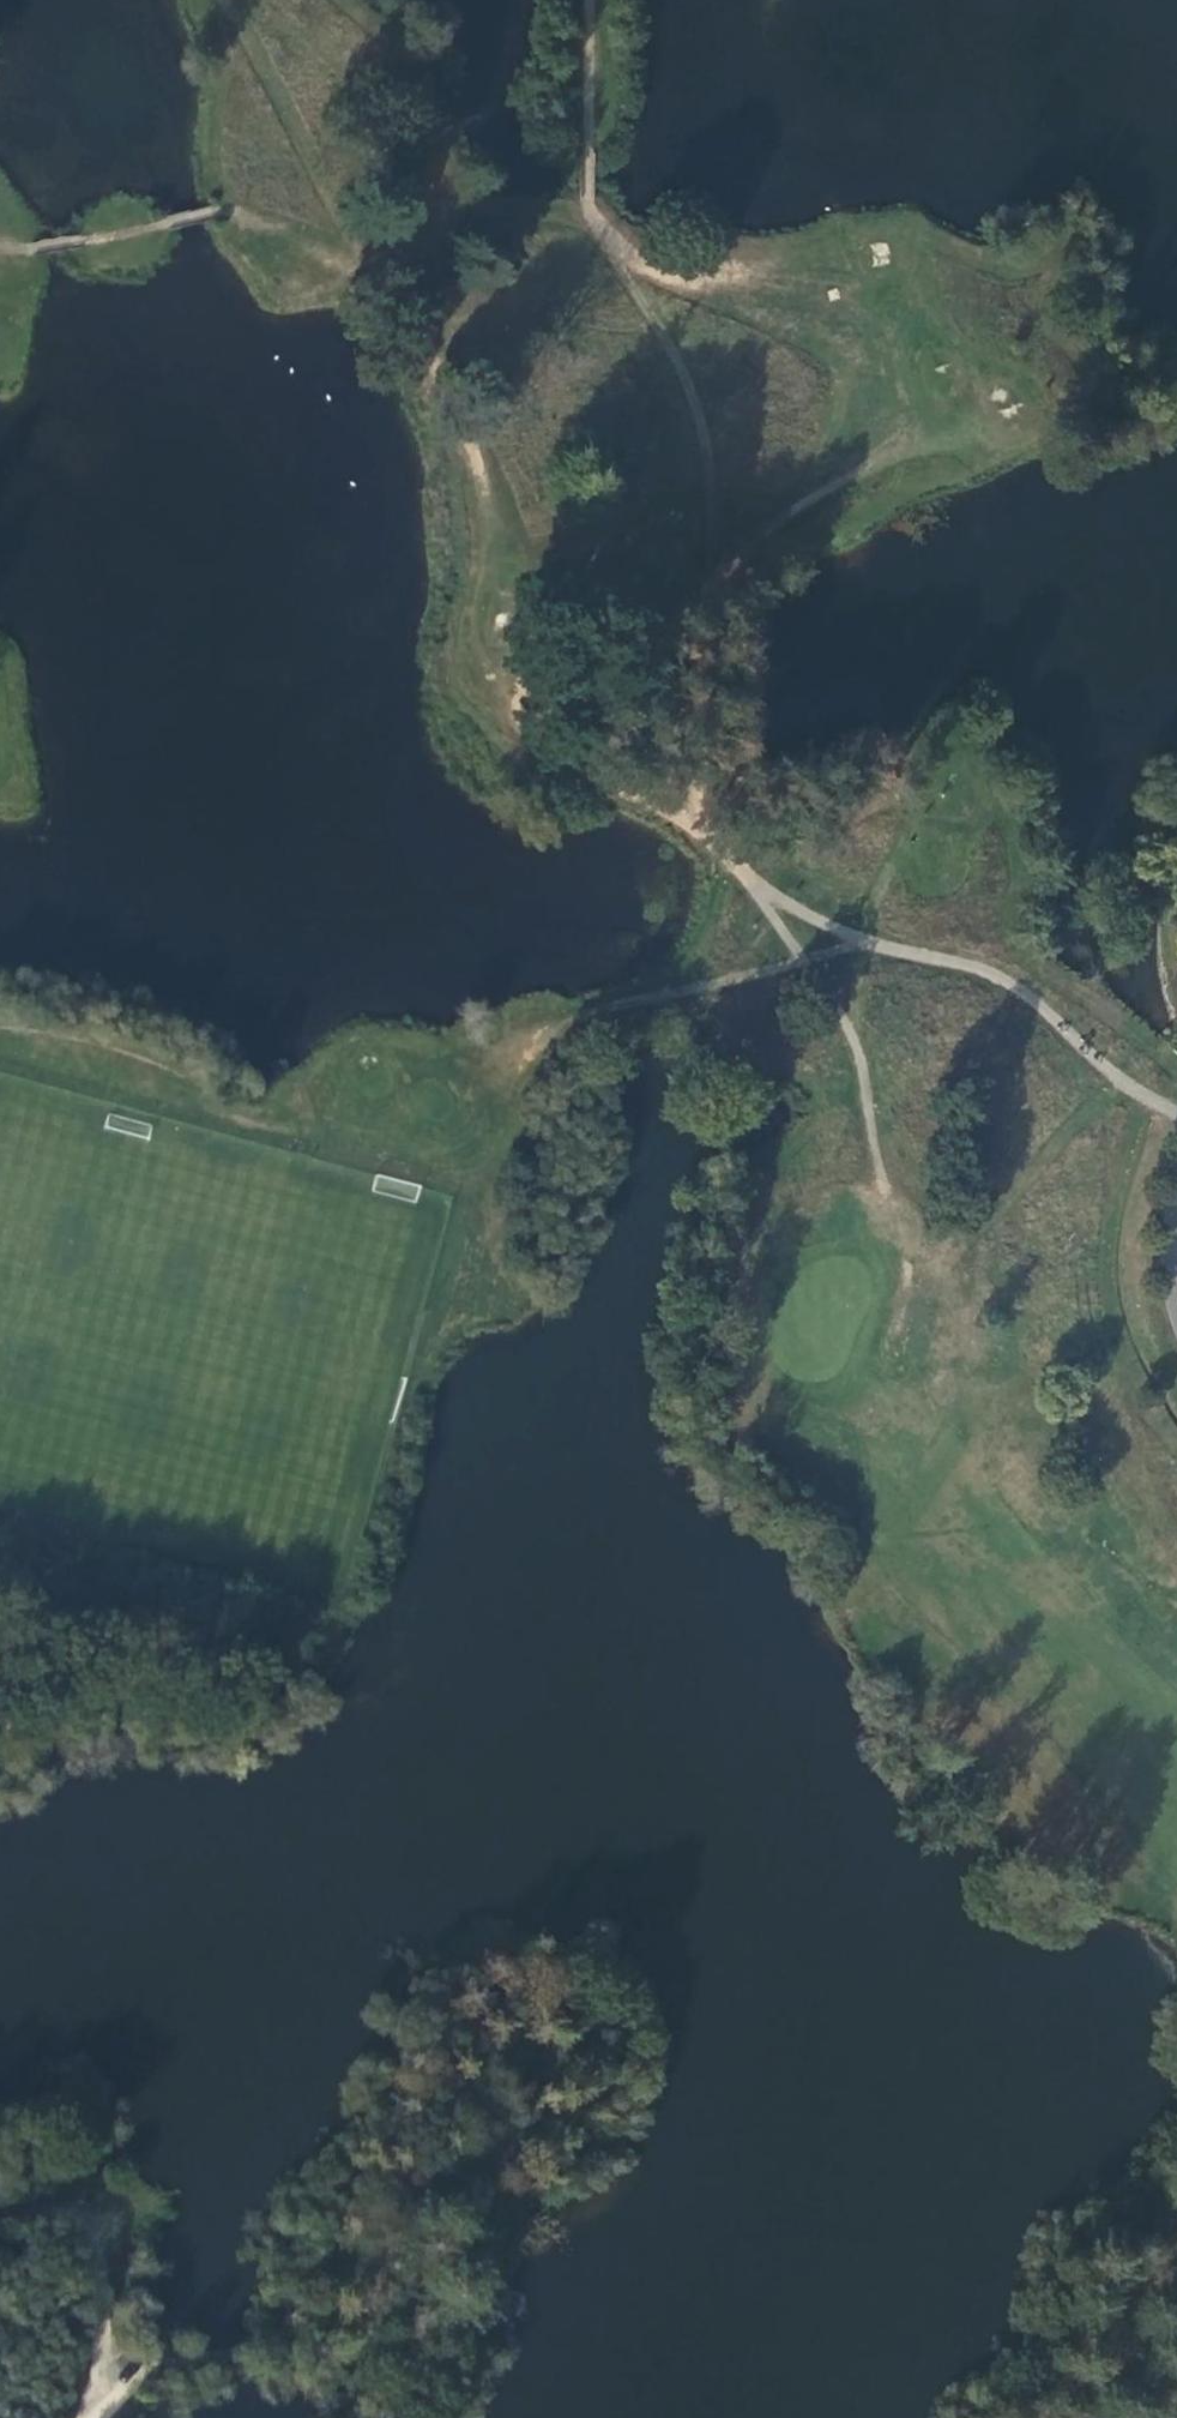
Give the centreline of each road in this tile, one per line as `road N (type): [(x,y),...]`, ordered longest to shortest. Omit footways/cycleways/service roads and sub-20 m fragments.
road 1 (track): [(83,2417),(112,2356),(108,2238),(89,2194)]

